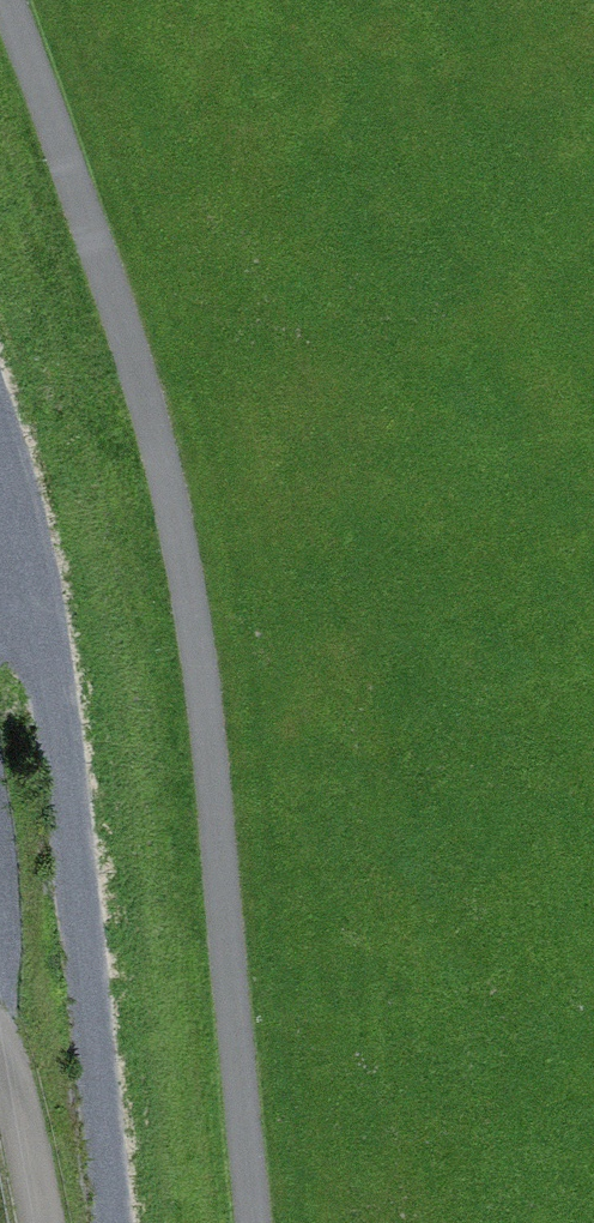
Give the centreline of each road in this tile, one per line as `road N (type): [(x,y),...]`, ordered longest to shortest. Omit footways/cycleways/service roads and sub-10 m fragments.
road 1 (track): [(18,0),(148,366),(206,628),(258,1222)]
road 2 (track): [(0,461),(52,665),(114,1222)]
road 3 (track): [(0,1030),(23,1084),(47,1222)]

